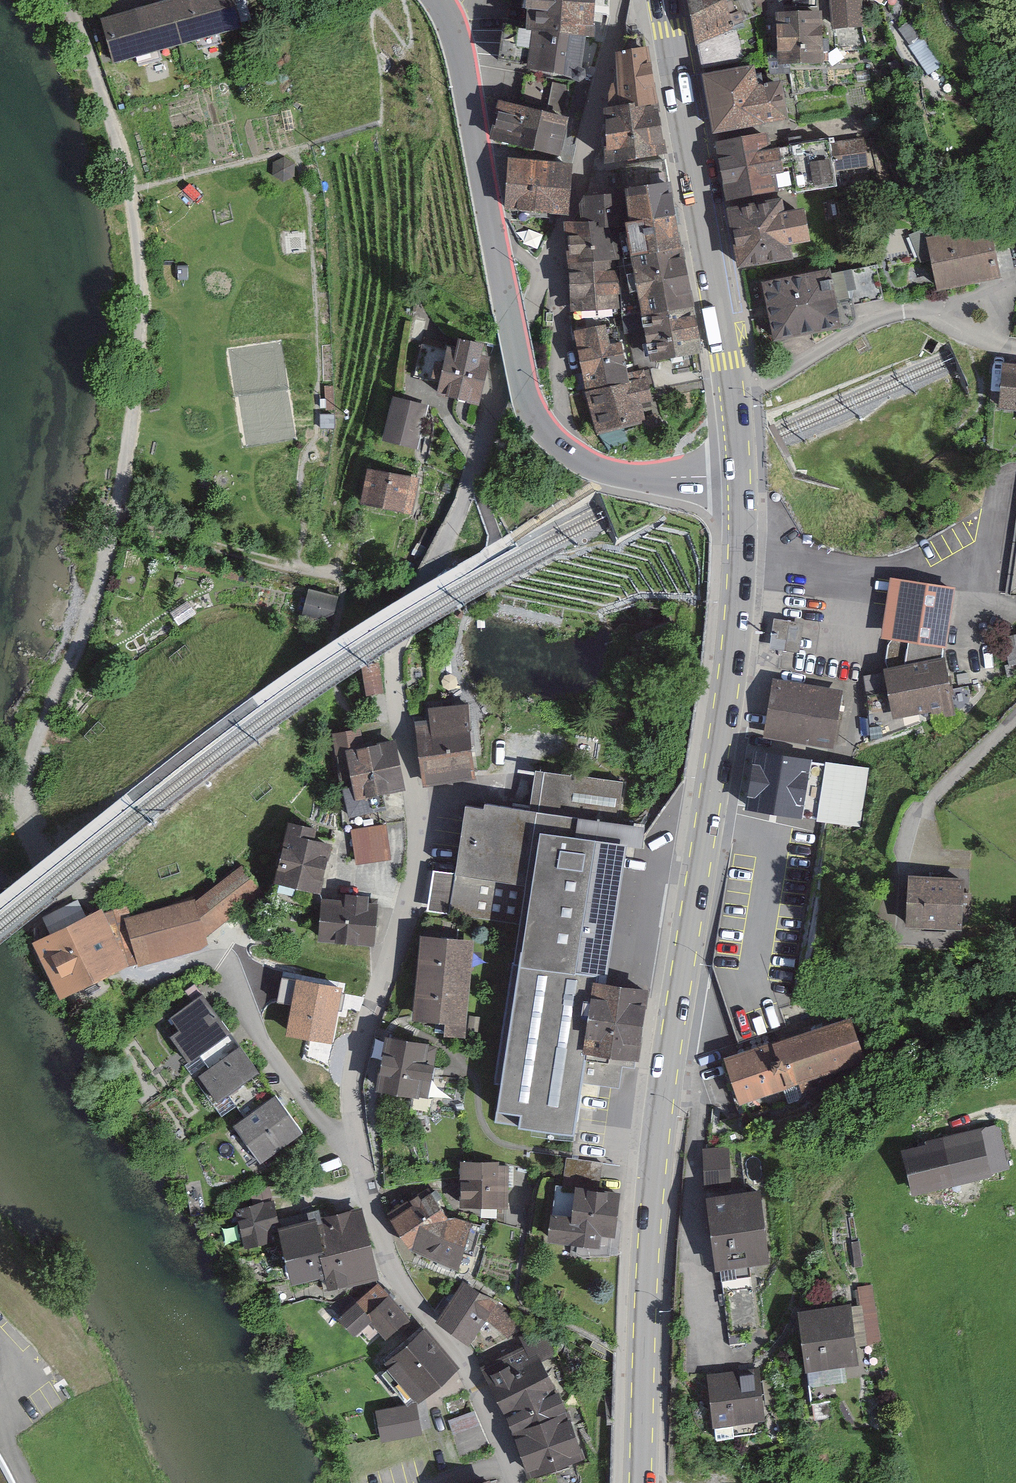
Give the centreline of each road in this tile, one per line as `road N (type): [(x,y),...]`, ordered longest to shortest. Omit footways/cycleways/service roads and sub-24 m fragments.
road 1 (unclassified): [(511,1482),(476,1389),(386,1248),(365,1188),(352,1097),(360,1042),(418,855),(420,807),(397,704),(395,649),(460,513),(506,377)]
road 2 (primary): [(740,556),(725,711),(654,1168),(642,1482)]
road 3 (tertiary): [(439,0),(459,48),(532,408),(568,449),(612,472),(740,474)]
road 4 (primary): [(664,0),(729,360),(740,474)]
road 5 (unclassified): [(618,0),(561,245),(506,377)]
road 6 (track): [(751,1353),(779,1312),(815,1217),(844,1179),(934,1122),(1015,1111)]
road 7 (residential): [(740,556),(968,581),(986,585),(1015,616)]
road 8 (residential): [(1015,712),(926,816),(927,838)]

